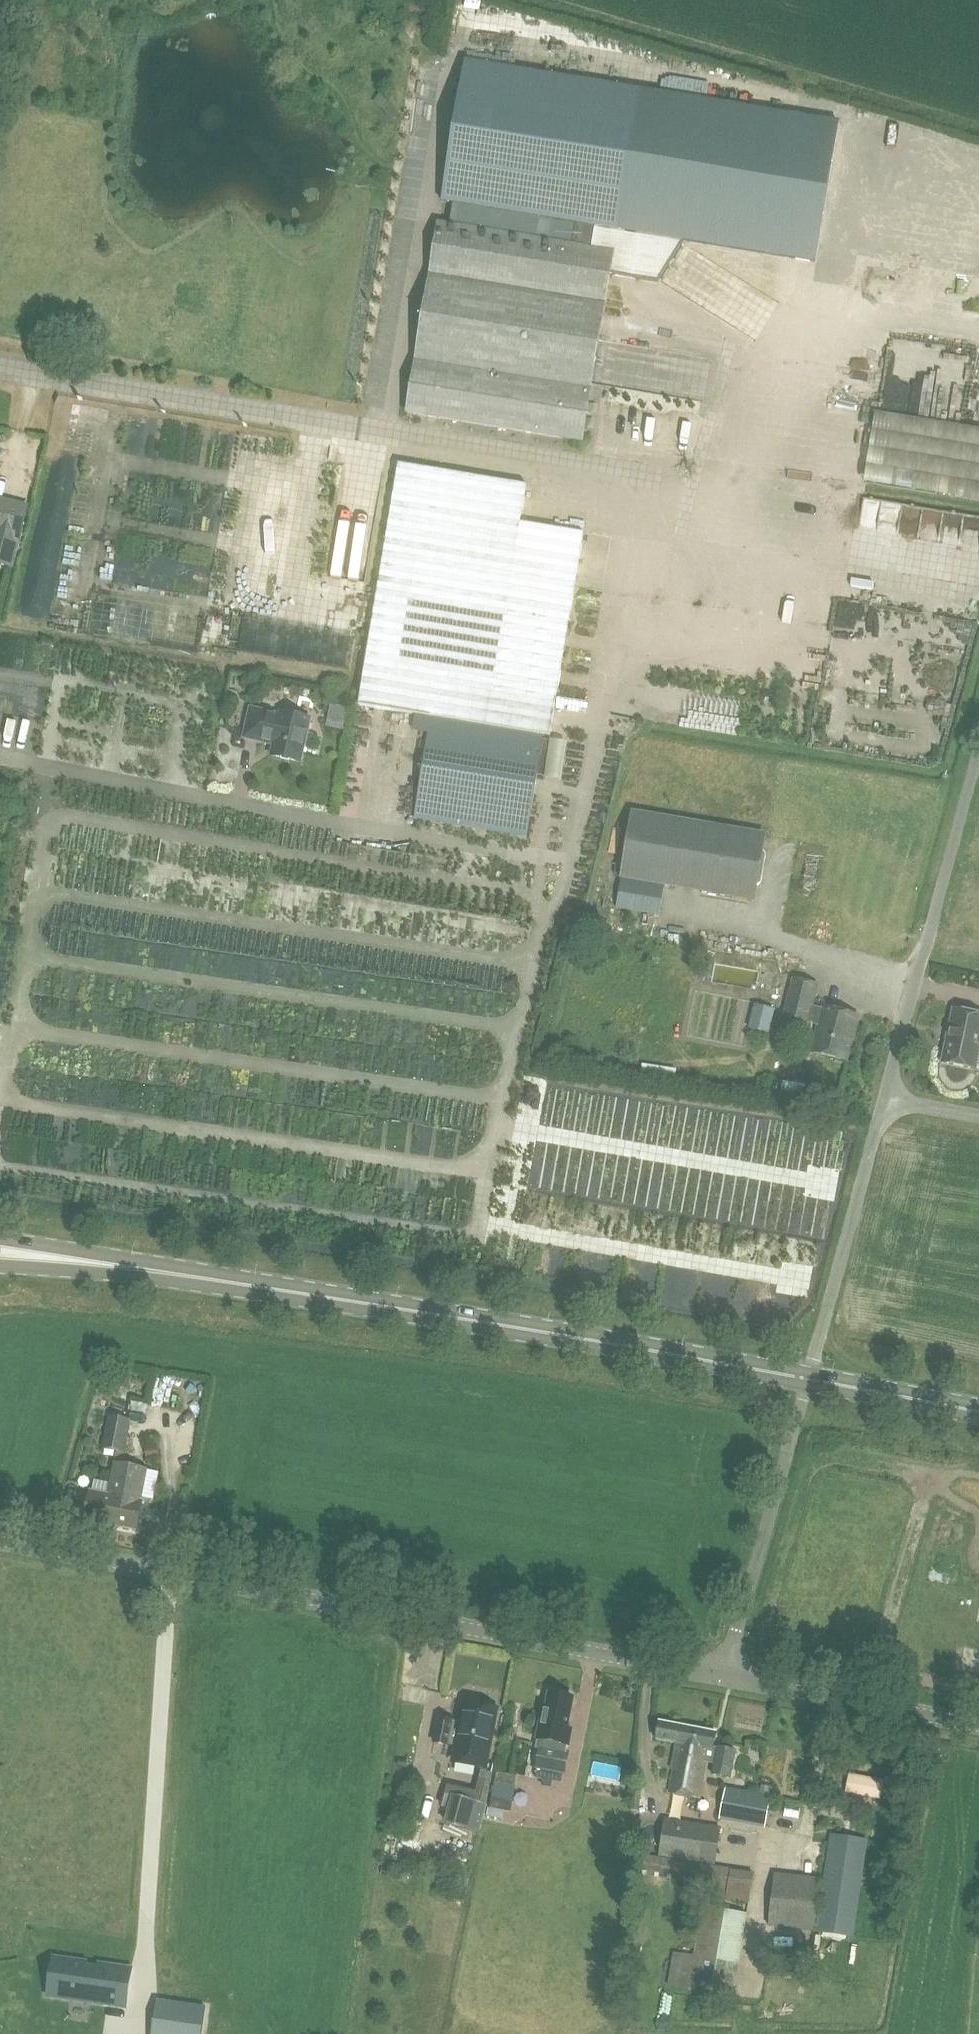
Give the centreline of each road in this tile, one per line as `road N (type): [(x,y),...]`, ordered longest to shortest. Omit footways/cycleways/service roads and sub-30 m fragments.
road 1 (secondary): [(809,1379),(66,1259)]
road 2 (unclassified): [(724,1677),(0,1539)]
road 3 (unclassified): [(885,1099),(978,744)]
road 4 (unclassified): [(724,1677),(809,1379)]
road 5 (unclassified): [(809,1379),(885,1099)]
road 6 (unclassified): [(978,1725),(724,1677)]
road 7 (secondary): [(978,1412),(809,1379)]

